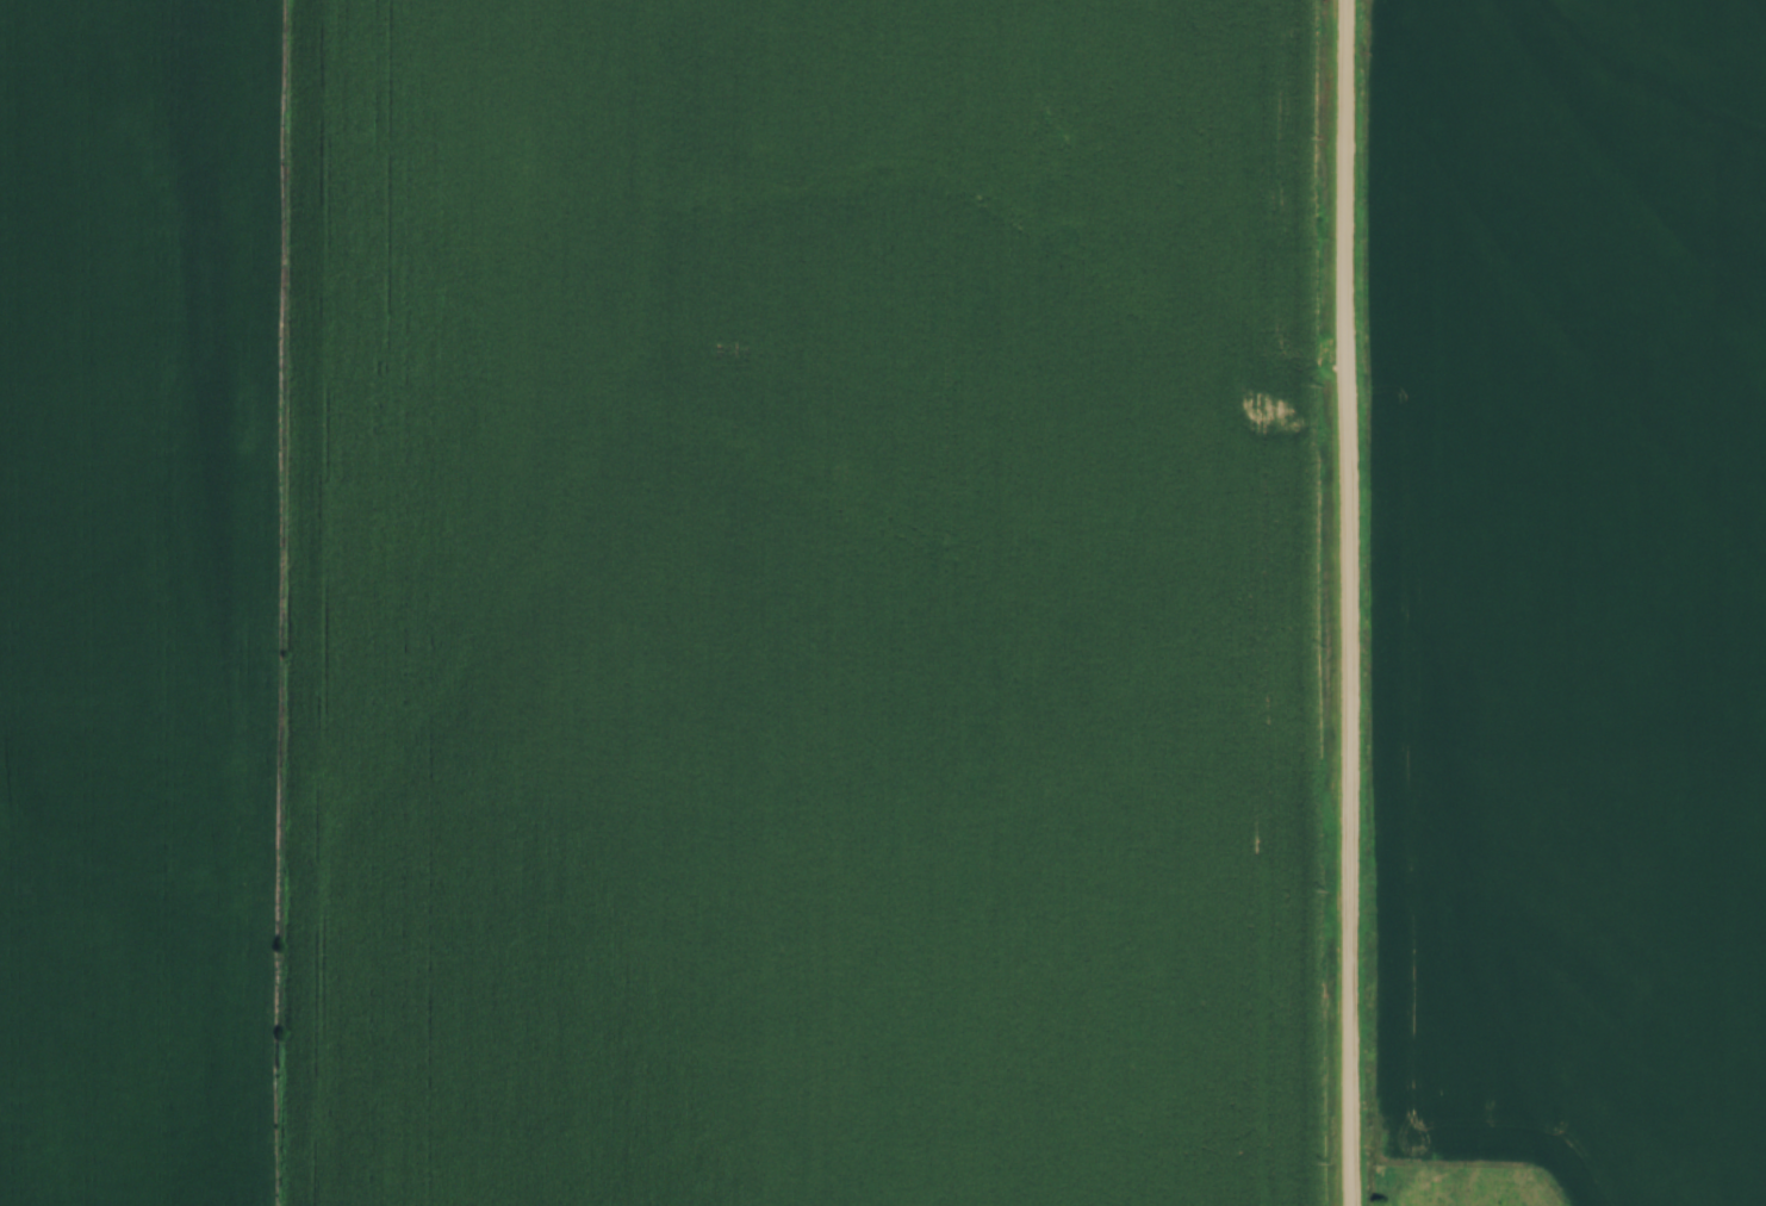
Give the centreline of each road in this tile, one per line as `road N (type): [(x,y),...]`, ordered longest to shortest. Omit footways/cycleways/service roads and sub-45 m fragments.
road 1 (tertiary): [(1348,1205),(1346,0)]

